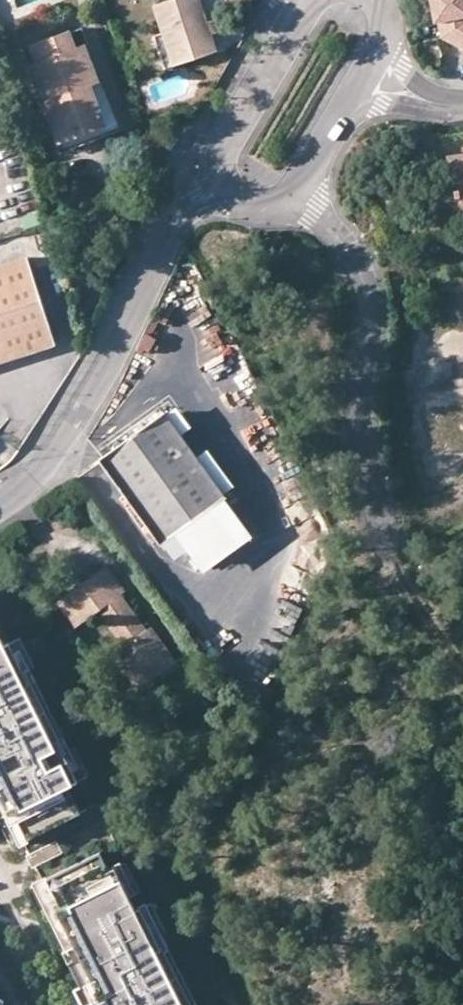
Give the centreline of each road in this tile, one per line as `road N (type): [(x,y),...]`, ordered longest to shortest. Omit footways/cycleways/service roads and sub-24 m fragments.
road 1 (residential): [(0,501),(82,410),(180,218),(221,189)]
road 2 (unclassified): [(295,186),(361,271),(369,303),(361,432),(383,524)]
road 3 (residential): [(304,11),(225,146),(221,189)]
road 4 (residential): [(295,186),(367,73)]

